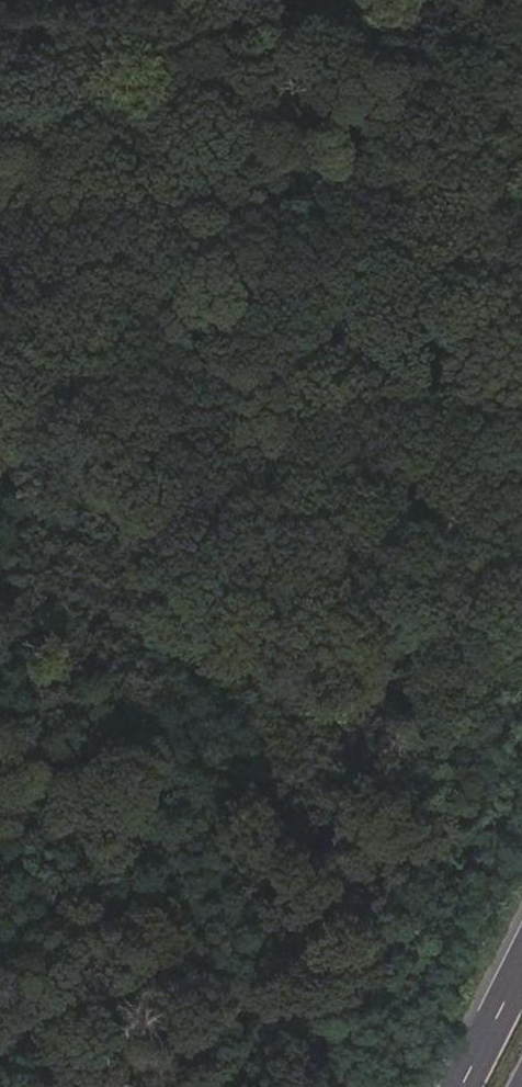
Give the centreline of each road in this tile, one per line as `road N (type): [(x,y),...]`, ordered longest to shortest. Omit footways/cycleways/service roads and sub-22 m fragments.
road 1 (trunk): [(521,974),(462,1086)]

